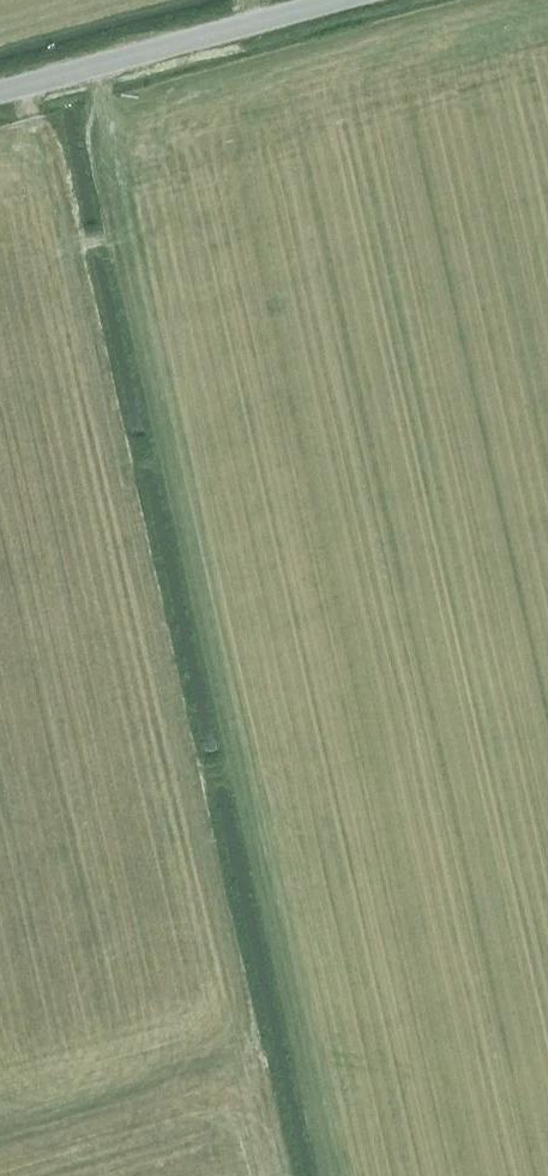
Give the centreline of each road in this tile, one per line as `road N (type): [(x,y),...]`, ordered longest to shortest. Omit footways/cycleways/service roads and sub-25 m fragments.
road 1 (unclassified): [(0,93),(342,0)]

